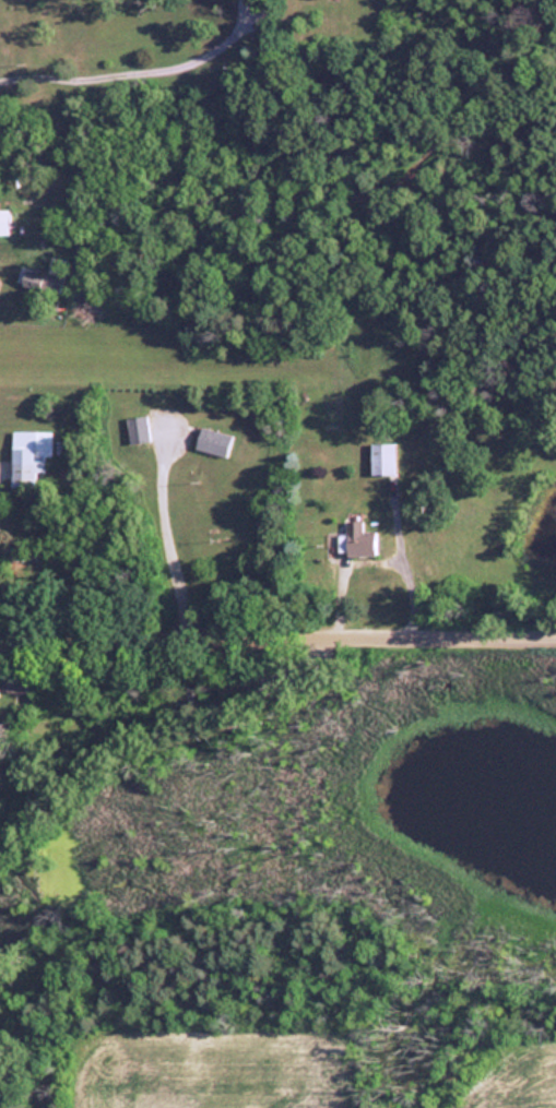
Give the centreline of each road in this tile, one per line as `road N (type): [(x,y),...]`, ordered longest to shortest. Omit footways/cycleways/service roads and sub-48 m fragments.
road 1 (residential): [(0,638),(555,635)]

